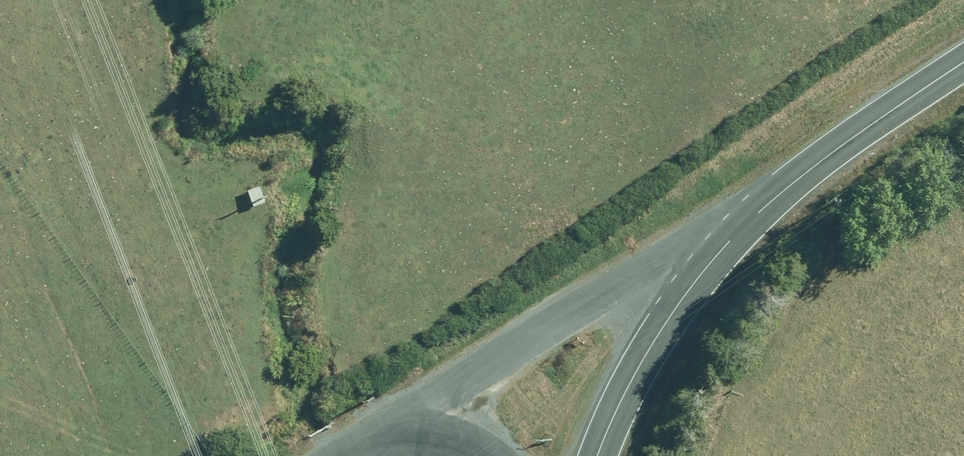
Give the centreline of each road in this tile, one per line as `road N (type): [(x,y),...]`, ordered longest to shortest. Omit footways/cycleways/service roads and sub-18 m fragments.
road 1 (unclassified): [(387,423),(631,271),(715,258)]
road 2 (tertiary): [(715,258),(833,152),(963,61)]
road 3 (tertiary): [(601,455),(650,350),(715,258)]

